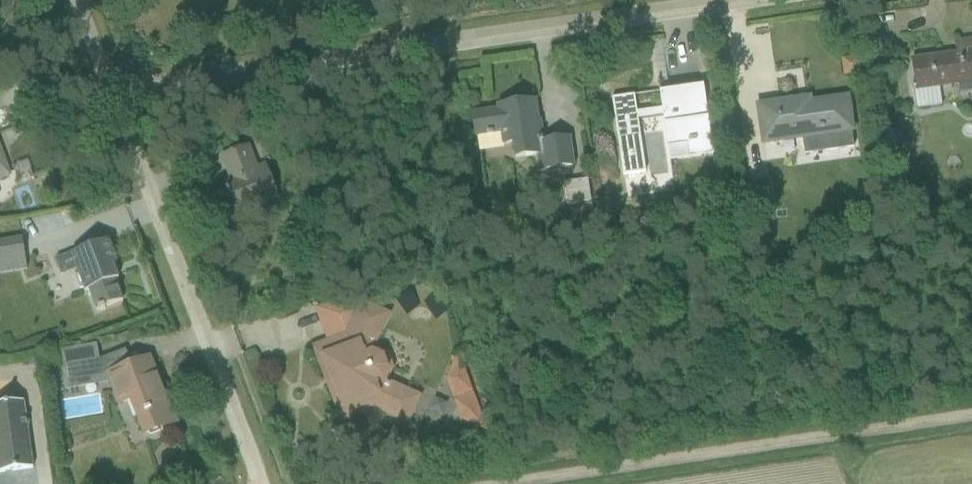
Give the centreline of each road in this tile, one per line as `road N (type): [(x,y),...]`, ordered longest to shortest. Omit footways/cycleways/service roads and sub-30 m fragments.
road 1 (residential): [(114,96),(783,0)]
road 2 (track): [(504,483),(971,417)]
road 3 (residential): [(114,96),(260,483)]

